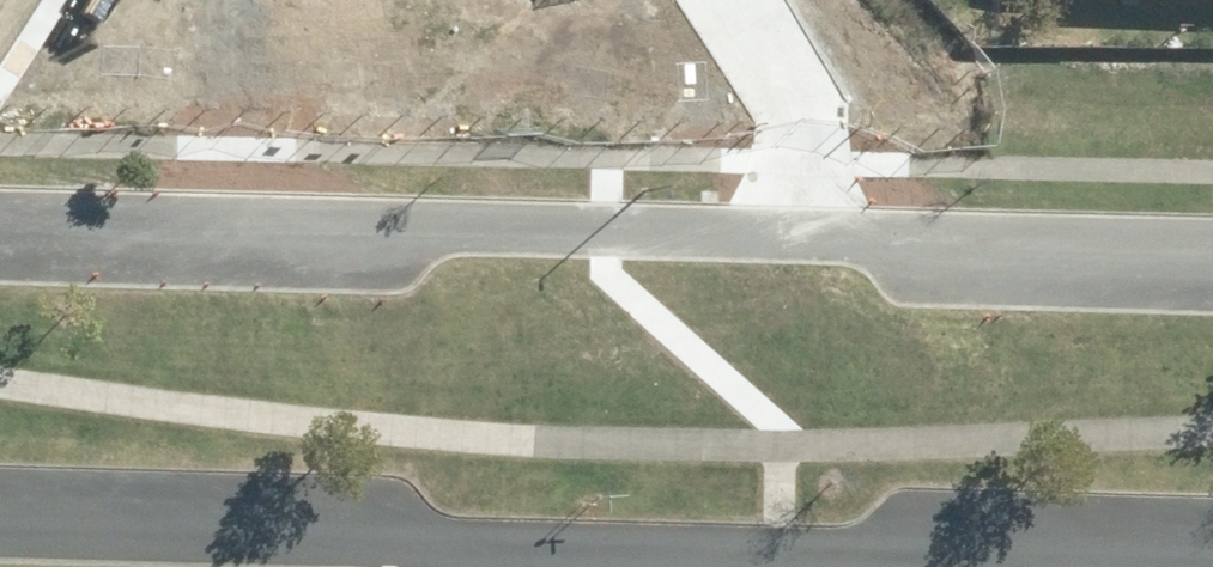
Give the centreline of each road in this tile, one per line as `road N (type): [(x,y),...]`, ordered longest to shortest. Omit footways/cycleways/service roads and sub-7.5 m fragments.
road 1 (tertiary): [(0,203),(1212,234)]
road 2 (tertiary): [(1212,562),(580,561)]
road 3 (tertiary): [(580,561),(0,514)]
road 4 (track): [(799,220),(807,161),(756,0)]

